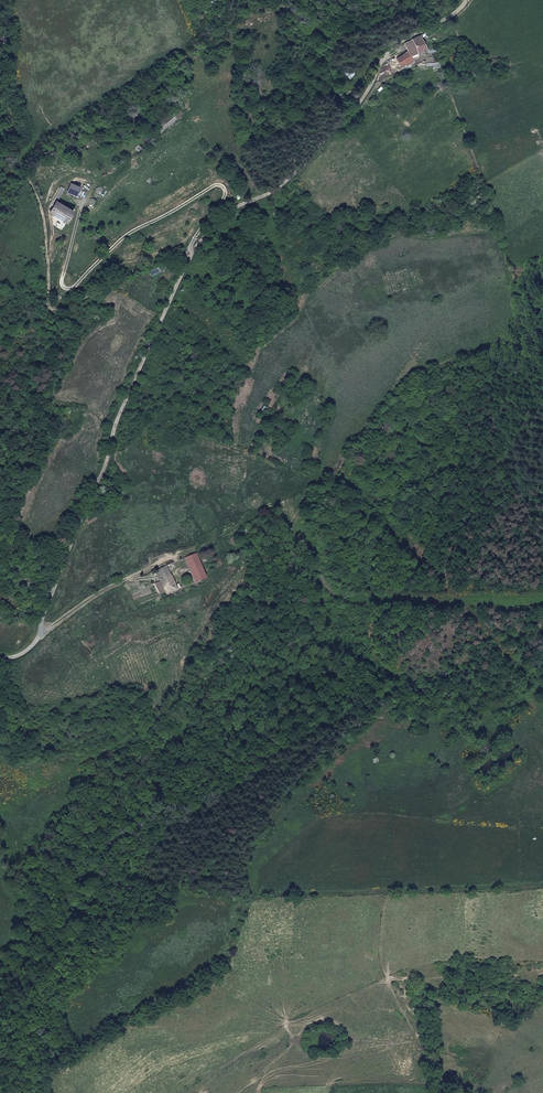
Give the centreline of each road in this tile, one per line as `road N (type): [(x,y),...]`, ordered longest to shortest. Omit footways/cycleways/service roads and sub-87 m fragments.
road 1 (residential): [(42,630),(118,416),(203,237),(313,154),(365,94),(387,52),(467,0)]
road 2 (track): [(193,253),(53,304),(46,226),(22,162),(27,132),(12,0)]
road 3 (track): [(42,630),(290,495)]

